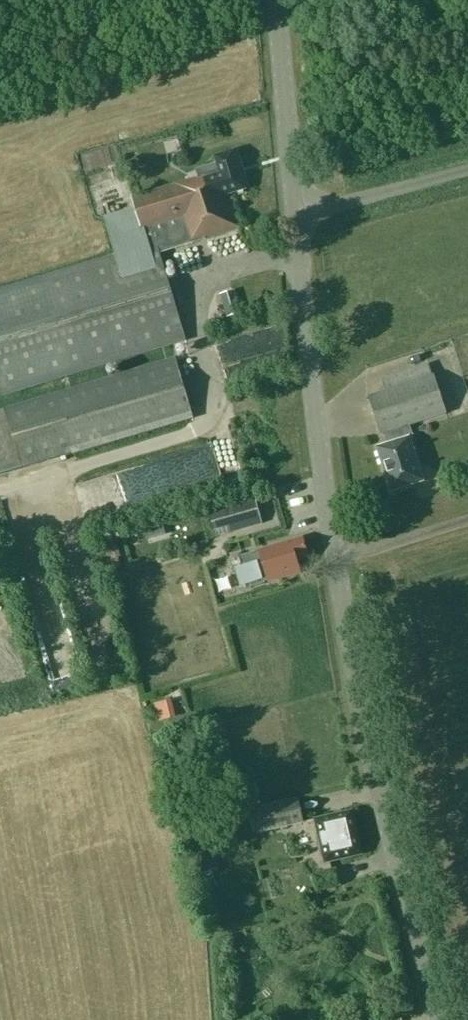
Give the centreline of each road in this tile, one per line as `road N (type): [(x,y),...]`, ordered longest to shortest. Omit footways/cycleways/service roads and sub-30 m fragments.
road 1 (tertiary): [(436,1019),(386,822),(338,574),(294,208)]
road 2 (tertiary): [(294,208),(275,0)]
road 3 (unclassified): [(294,208),(340,205),(467,170)]

